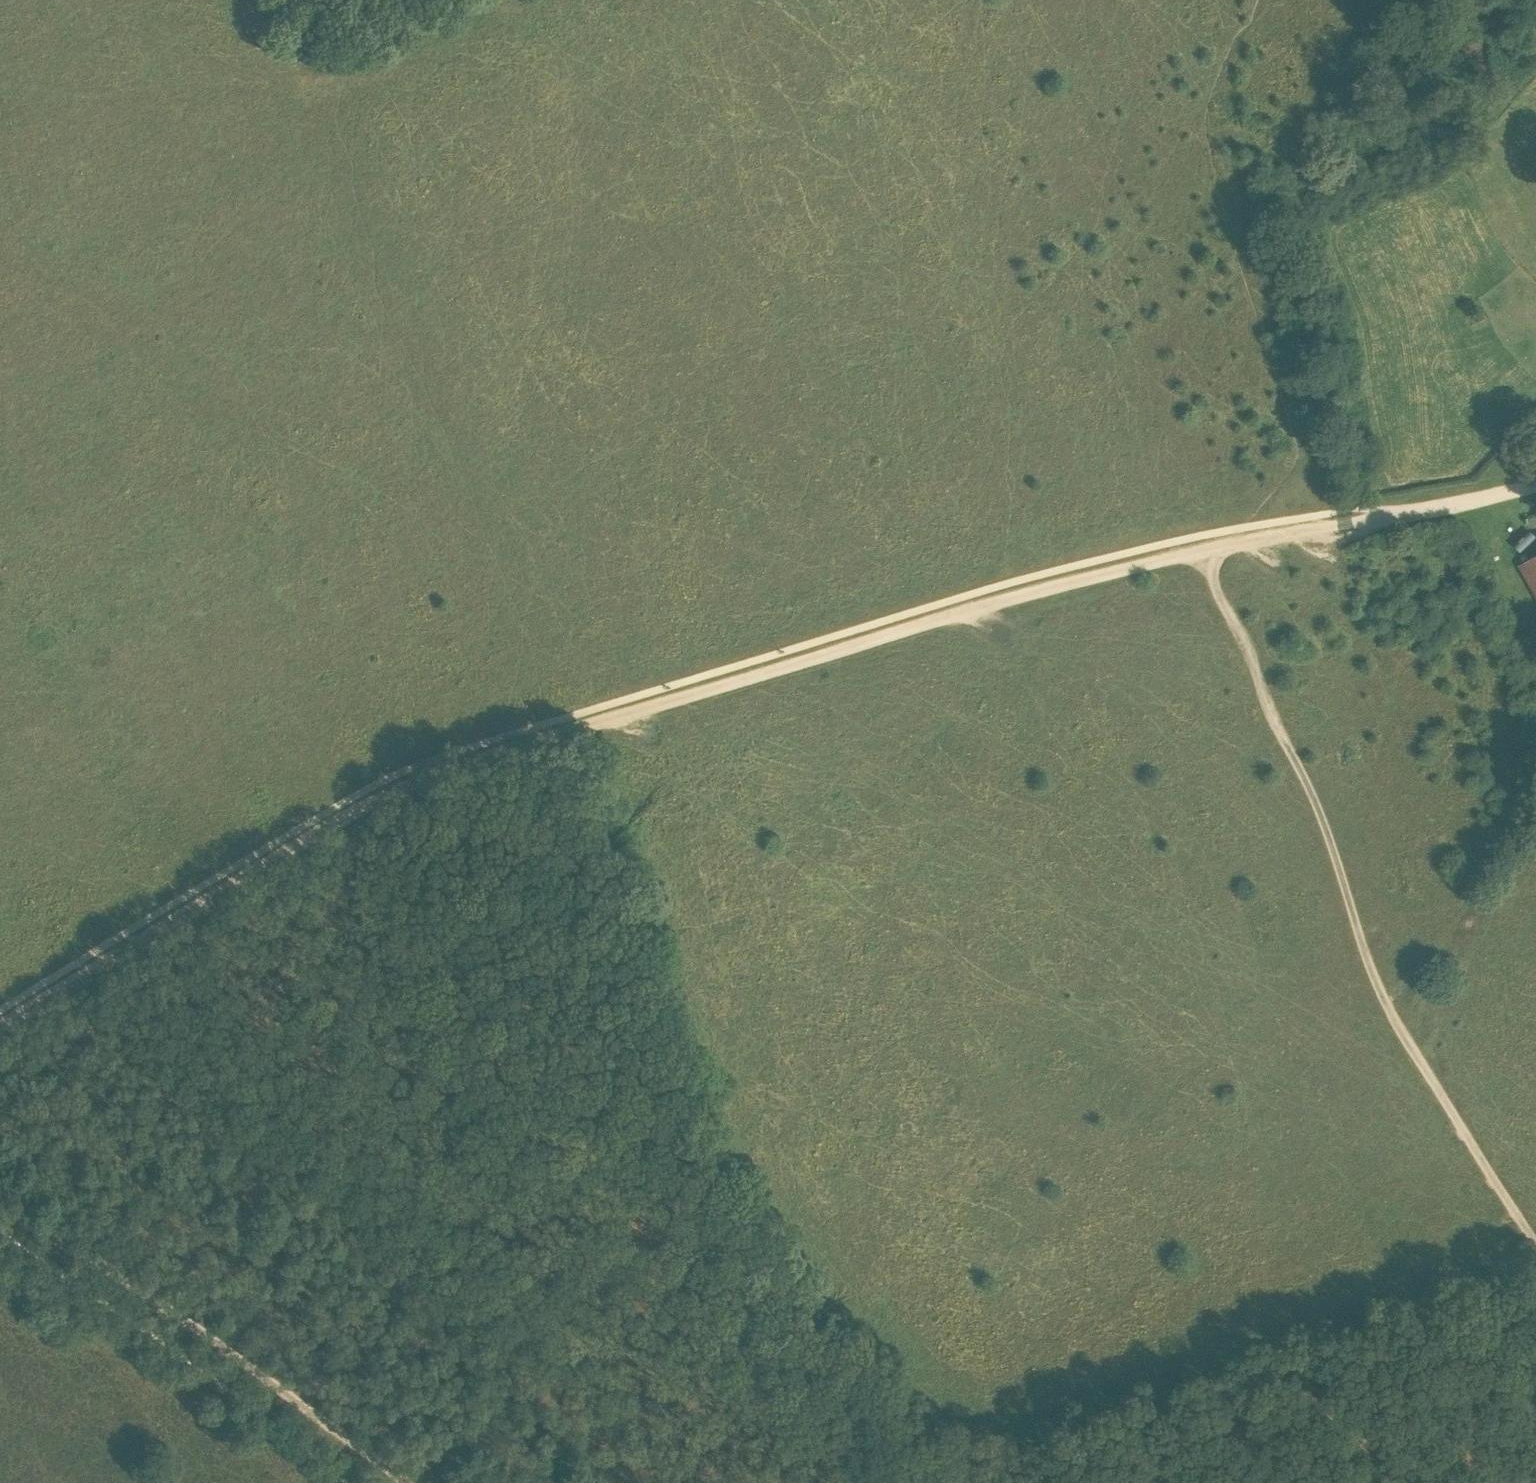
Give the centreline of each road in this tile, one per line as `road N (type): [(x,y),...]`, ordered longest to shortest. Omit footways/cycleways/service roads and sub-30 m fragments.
road 1 (track): [(1198,553),(936,621),(396,789),(0,1023)]
road 2 (track): [(1198,553),(1312,795),(1368,964),(1535,1255)]
road 3 (track): [(0,1199),(407,1482)]
road 4 (track): [(1535,489),(1320,528)]
road 5 (track): [(1320,528),(1198,553)]

